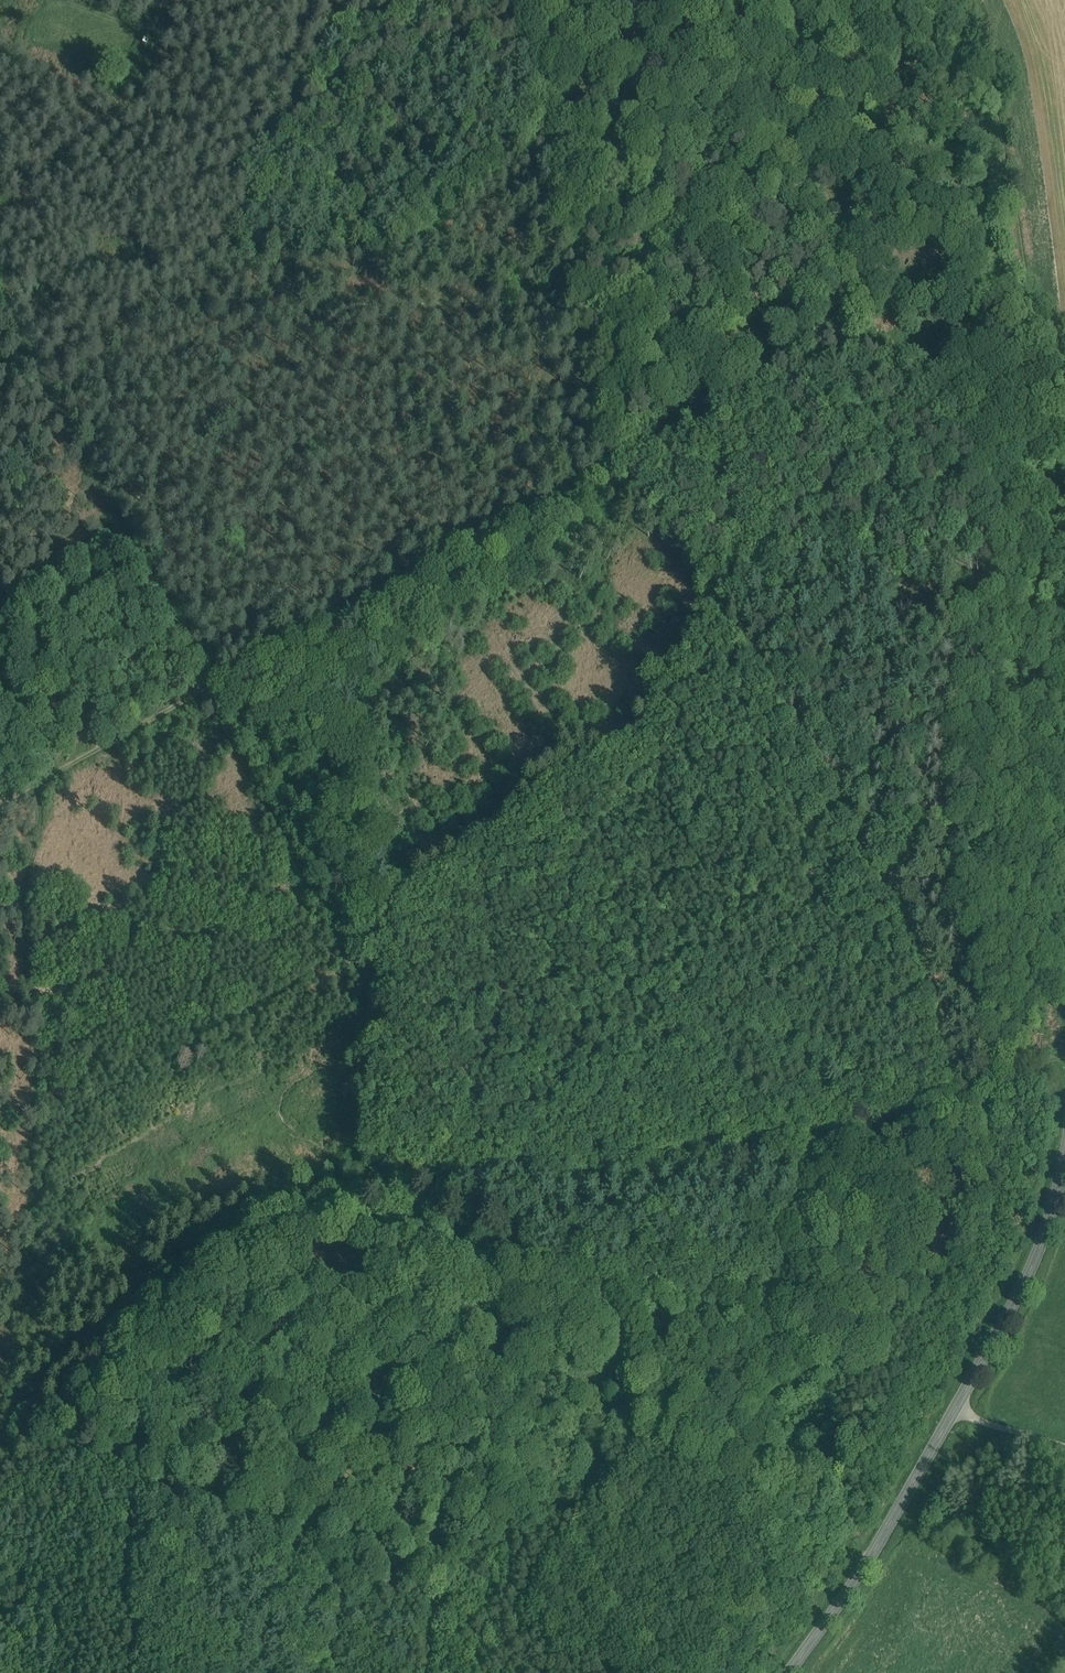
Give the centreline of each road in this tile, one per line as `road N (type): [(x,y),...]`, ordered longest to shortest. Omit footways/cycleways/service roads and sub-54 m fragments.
road 1 (track): [(811,352),(484,526),(312,624),(283,653),(42,784)]
road 2 (track): [(343,1184),(620,1172),(819,1147),(954,1105),(1064,1055)]
road 3 (track): [(332,926),(0,309)]
road 4 (secondary): [(791,1672),(864,1569),(956,1408),(1033,1262),(1064,1168)]
road 5 (track): [(0,1440),(57,1405),(120,1308),(195,1239),(293,1190),(343,1184)]
road 6 (track): [(39,1080),(28,885),(43,821),(42,784)]
road 7 (track): [(0,179),(32,171),(140,106),(162,46),(131,31)]
road 8 (track): [(992,358),(811,352)]
road 9 (track): [(1064,521),(1038,392)]

